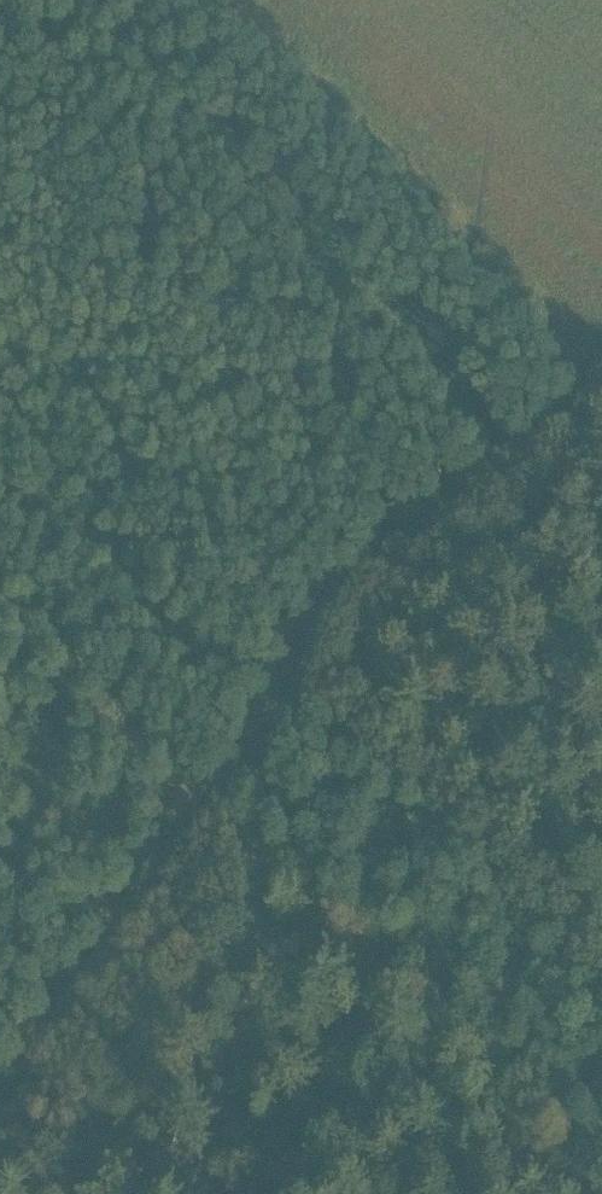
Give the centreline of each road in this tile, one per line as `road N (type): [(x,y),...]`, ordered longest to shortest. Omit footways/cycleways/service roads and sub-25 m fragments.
road 1 (track): [(48,1019),(55,996),(146,870),(309,610),(580,395)]
road 2 (track): [(392,544),(378,483),(353,450),(323,372),(284,339),(208,327),(176,302),(139,236),(132,177),(111,130),(45,54),(0,32)]
road 3 (track): [(580,395),(188,0)]
road 4 (track): [(248,780),(232,810),(245,841),(601,1163)]
road 5 (track): [(601,1005),(586,997),(571,958),(535,914),(413,845),(386,781),(328,726),(302,724),(285,734),(248,780)]
road 6 (track): [(319,601),(143,479),(78,391),(0,360)]
road 7 (track): [(183,812),(56,663),(0,623)]

